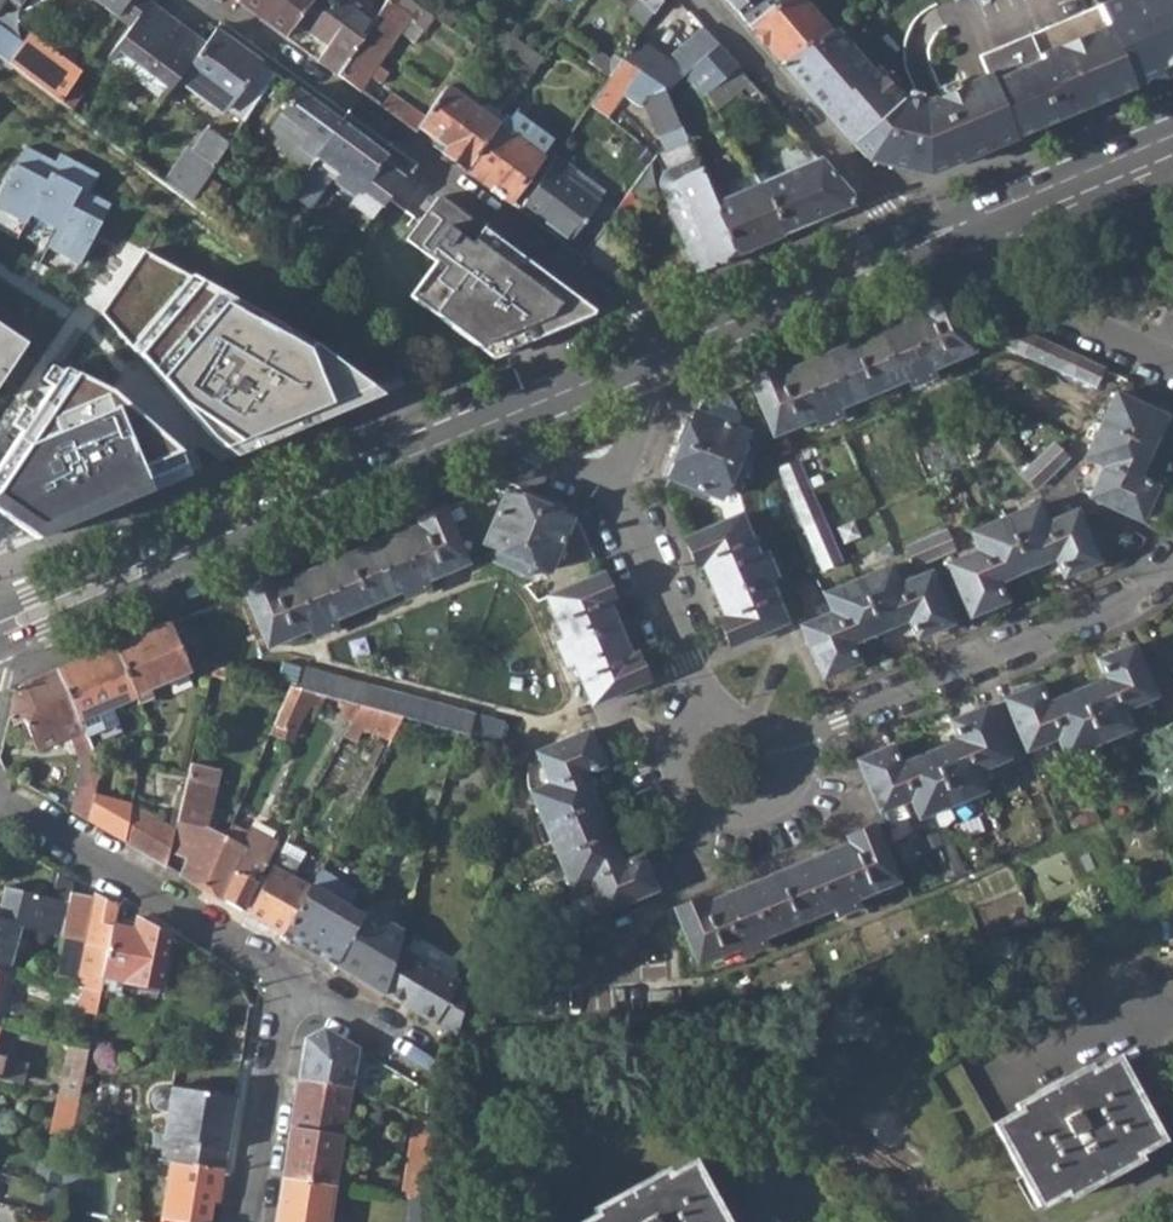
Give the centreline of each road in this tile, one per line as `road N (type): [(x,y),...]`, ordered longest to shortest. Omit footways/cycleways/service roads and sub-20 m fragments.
road 1 (residential): [(205,0),(669,348)]
road 2 (residential): [(800,735),(1120,602),(1172,555)]
road 3 (residential): [(0,803),(284,970)]
road 4 (residential): [(699,0),(924,240)]
road 5 (secondary): [(481,427),(190,549)]
road 6 (secondary): [(924,240),(669,348)]
road 7 (residential): [(924,240),(1172,363)]
road 8 (secondary): [(924,240),(1172,135)]
road 9 (residential): [(705,699),(680,757),(694,794),(714,805),(766,803),(786,778),(800,735)]
road 10 (residential): [(284,970),(244,1221)]
road 11 (residential): [(613,482),(705,699)]
road 12 (secondary): [(0,649),(161,578),(190,549)]
road 13 (secondary): [(190,549),(108,565),(0,615)]
road 14 (secondary): [(648,356),(481,427)]
road 15 (residential): [(284,970),(420,1054)]
road 16 (residential): [(481,427),(613,482)]
road 17 (residential): [(613,482),(645,416),(648,356)]

